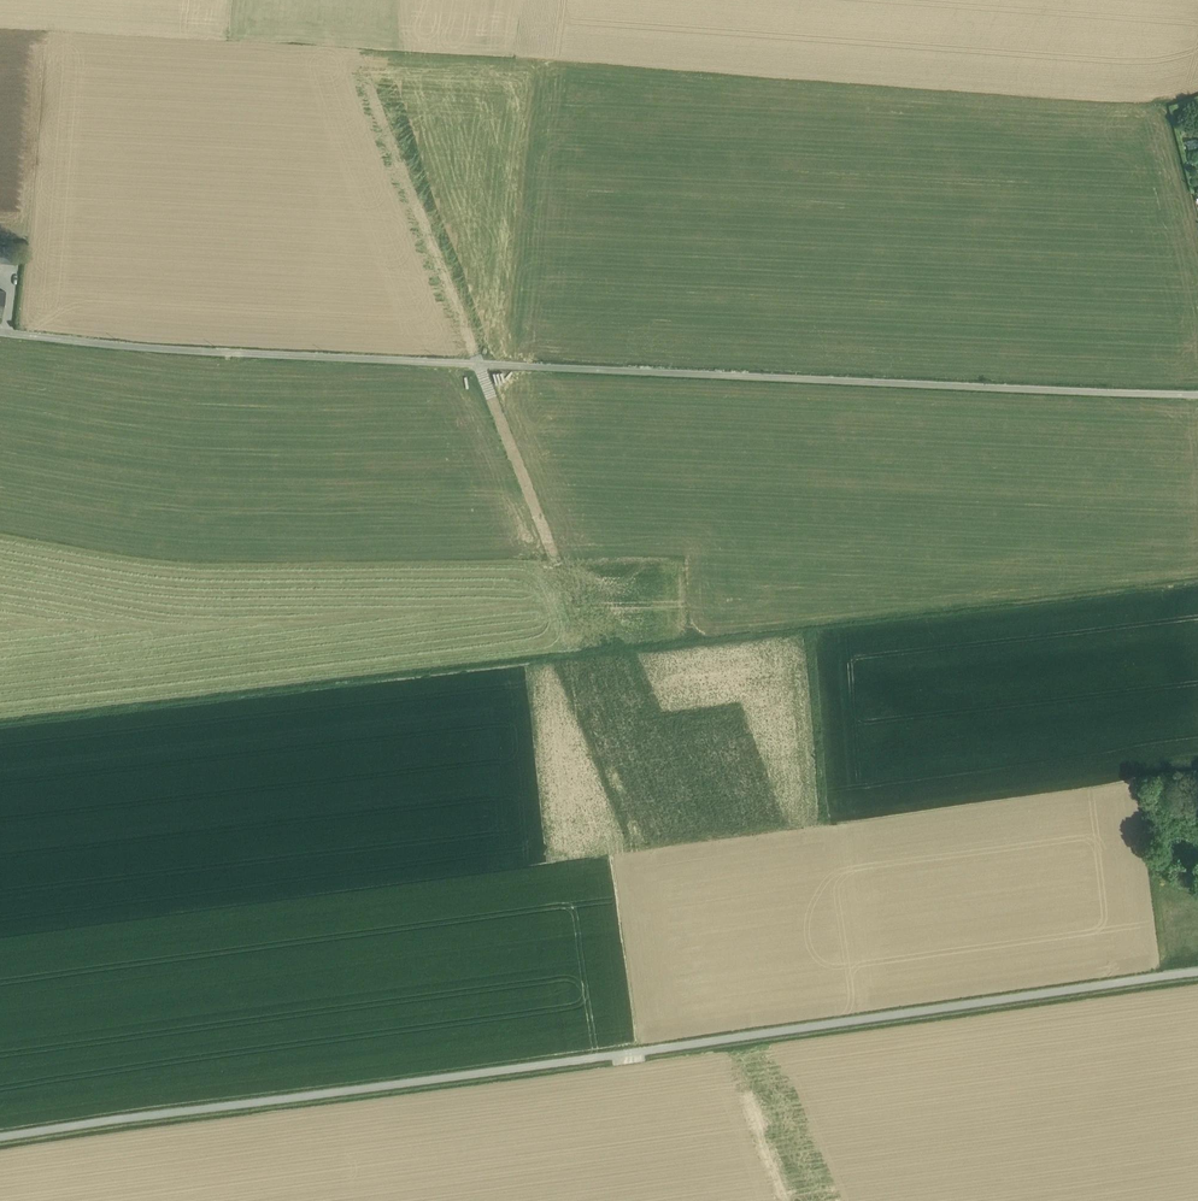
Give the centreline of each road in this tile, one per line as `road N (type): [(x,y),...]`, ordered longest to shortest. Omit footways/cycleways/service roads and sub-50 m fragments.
road 1 (track): [(1197,581),(0,719)]
road 2 (unclassified): [(0,331),(223,352),(1197,394)]

